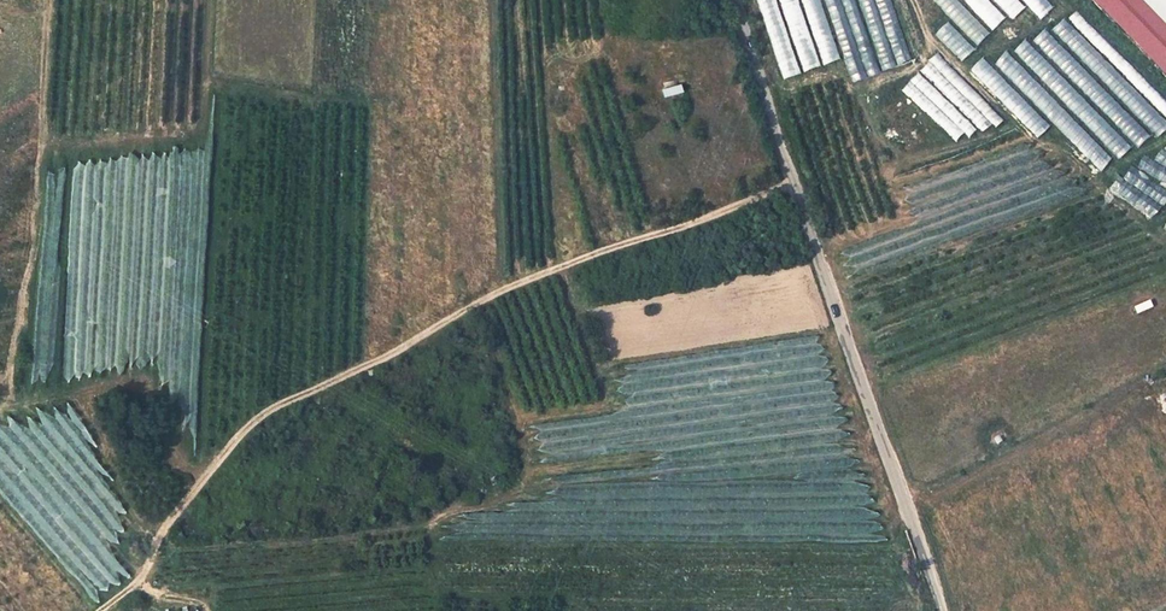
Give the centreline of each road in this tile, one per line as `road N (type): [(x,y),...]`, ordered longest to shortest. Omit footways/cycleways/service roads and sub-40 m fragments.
road 1 (track): [(793,172),(718,211),(474,302),(280,409),(210,473),(137,577),(96,610)]
road 2 (residential): [(734,0),(945,610)]

